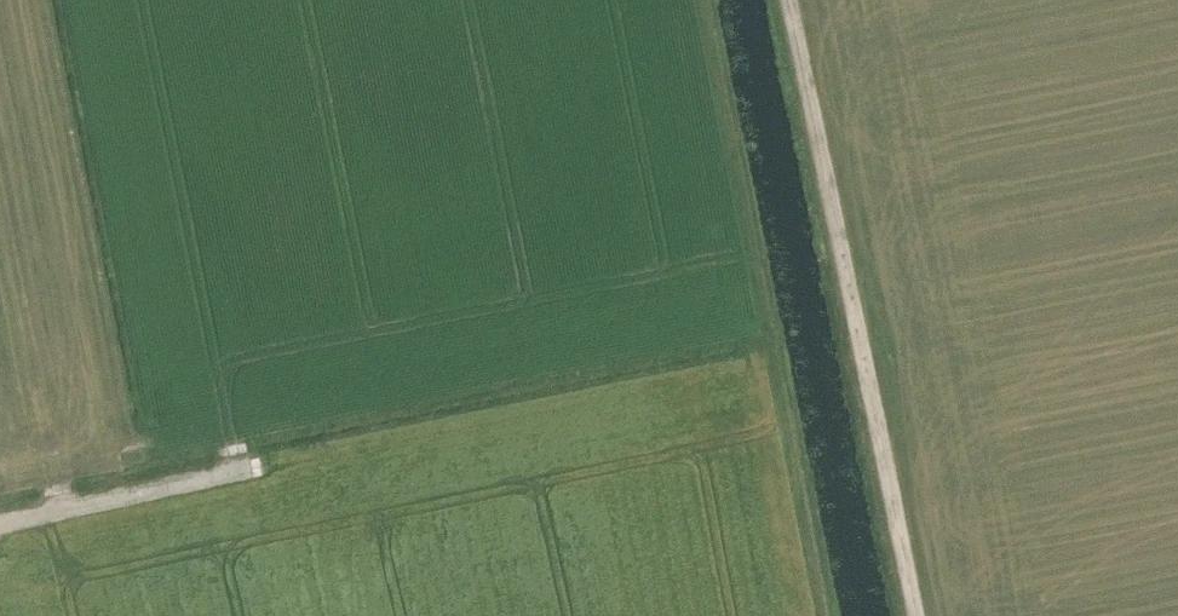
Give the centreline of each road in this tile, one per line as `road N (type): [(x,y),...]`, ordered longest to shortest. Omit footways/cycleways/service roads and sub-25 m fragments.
road 1 (track): [(916,615),(788,0)]
road 2 (track): [(0,523),(225,474)]

